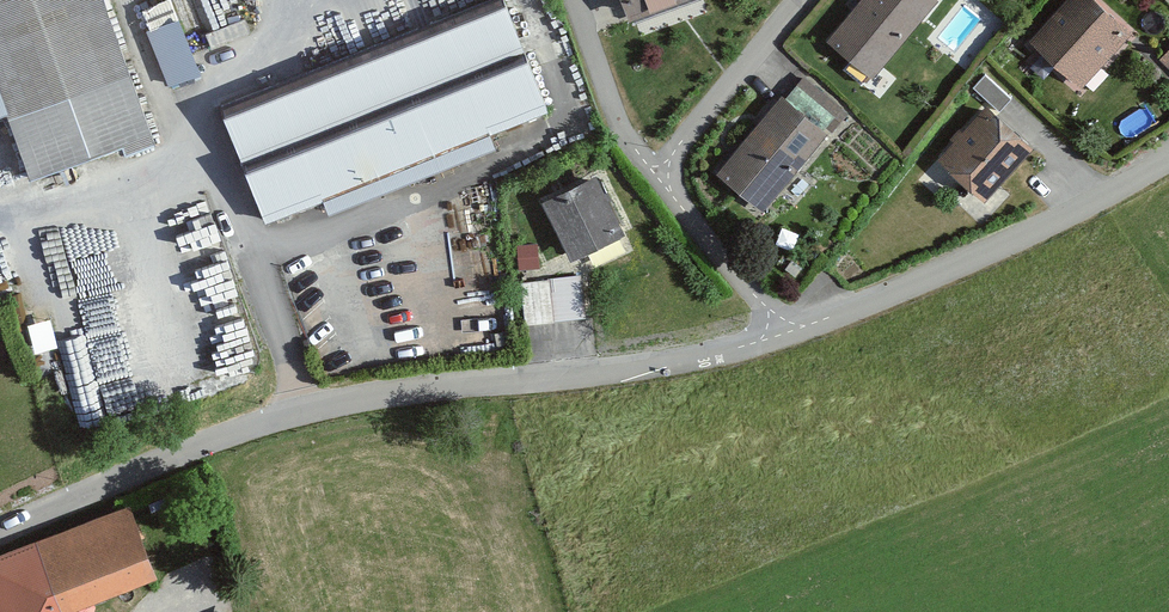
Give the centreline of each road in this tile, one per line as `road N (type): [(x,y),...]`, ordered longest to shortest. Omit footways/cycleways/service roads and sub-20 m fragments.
road 1 (residential): [(773,339),(642,370),(459,385),(301,411),(0,530)]
road 2 (residential): [(1168,159),(1049,228),(773,339)]
road 3 (residential): [(806,0),(659,175)]
road 4 (residential): [(773,339),(753,291),(659,175)]
road 5 (residential): [(659,175),(616,109),(578,0)]

